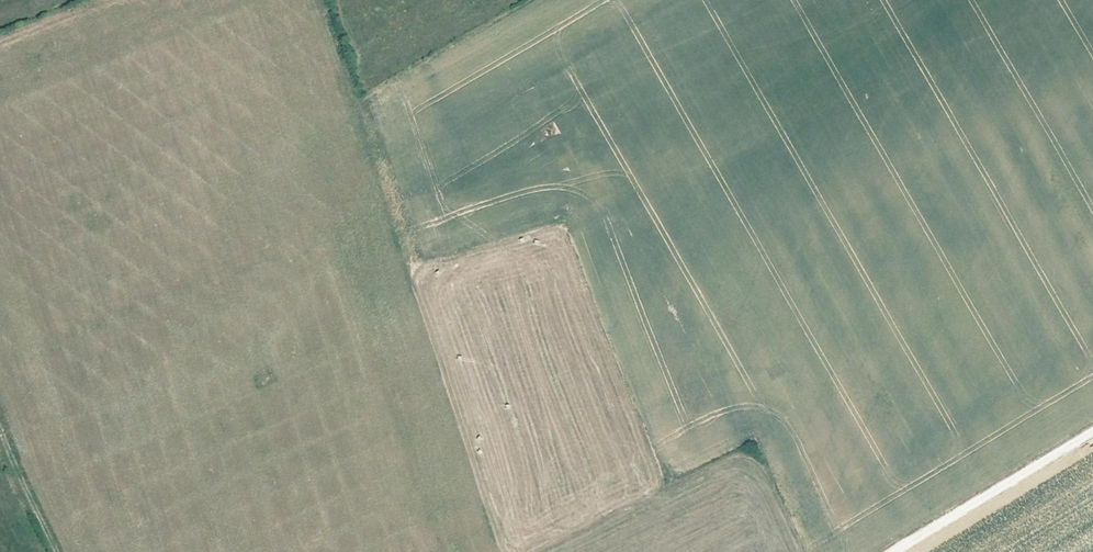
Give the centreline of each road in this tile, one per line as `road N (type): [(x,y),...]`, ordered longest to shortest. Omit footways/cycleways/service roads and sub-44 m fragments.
road 1 (track): [(1092,431),(890,551)]
road 2 (track): [(78,551),(13,439),(0,398)]

